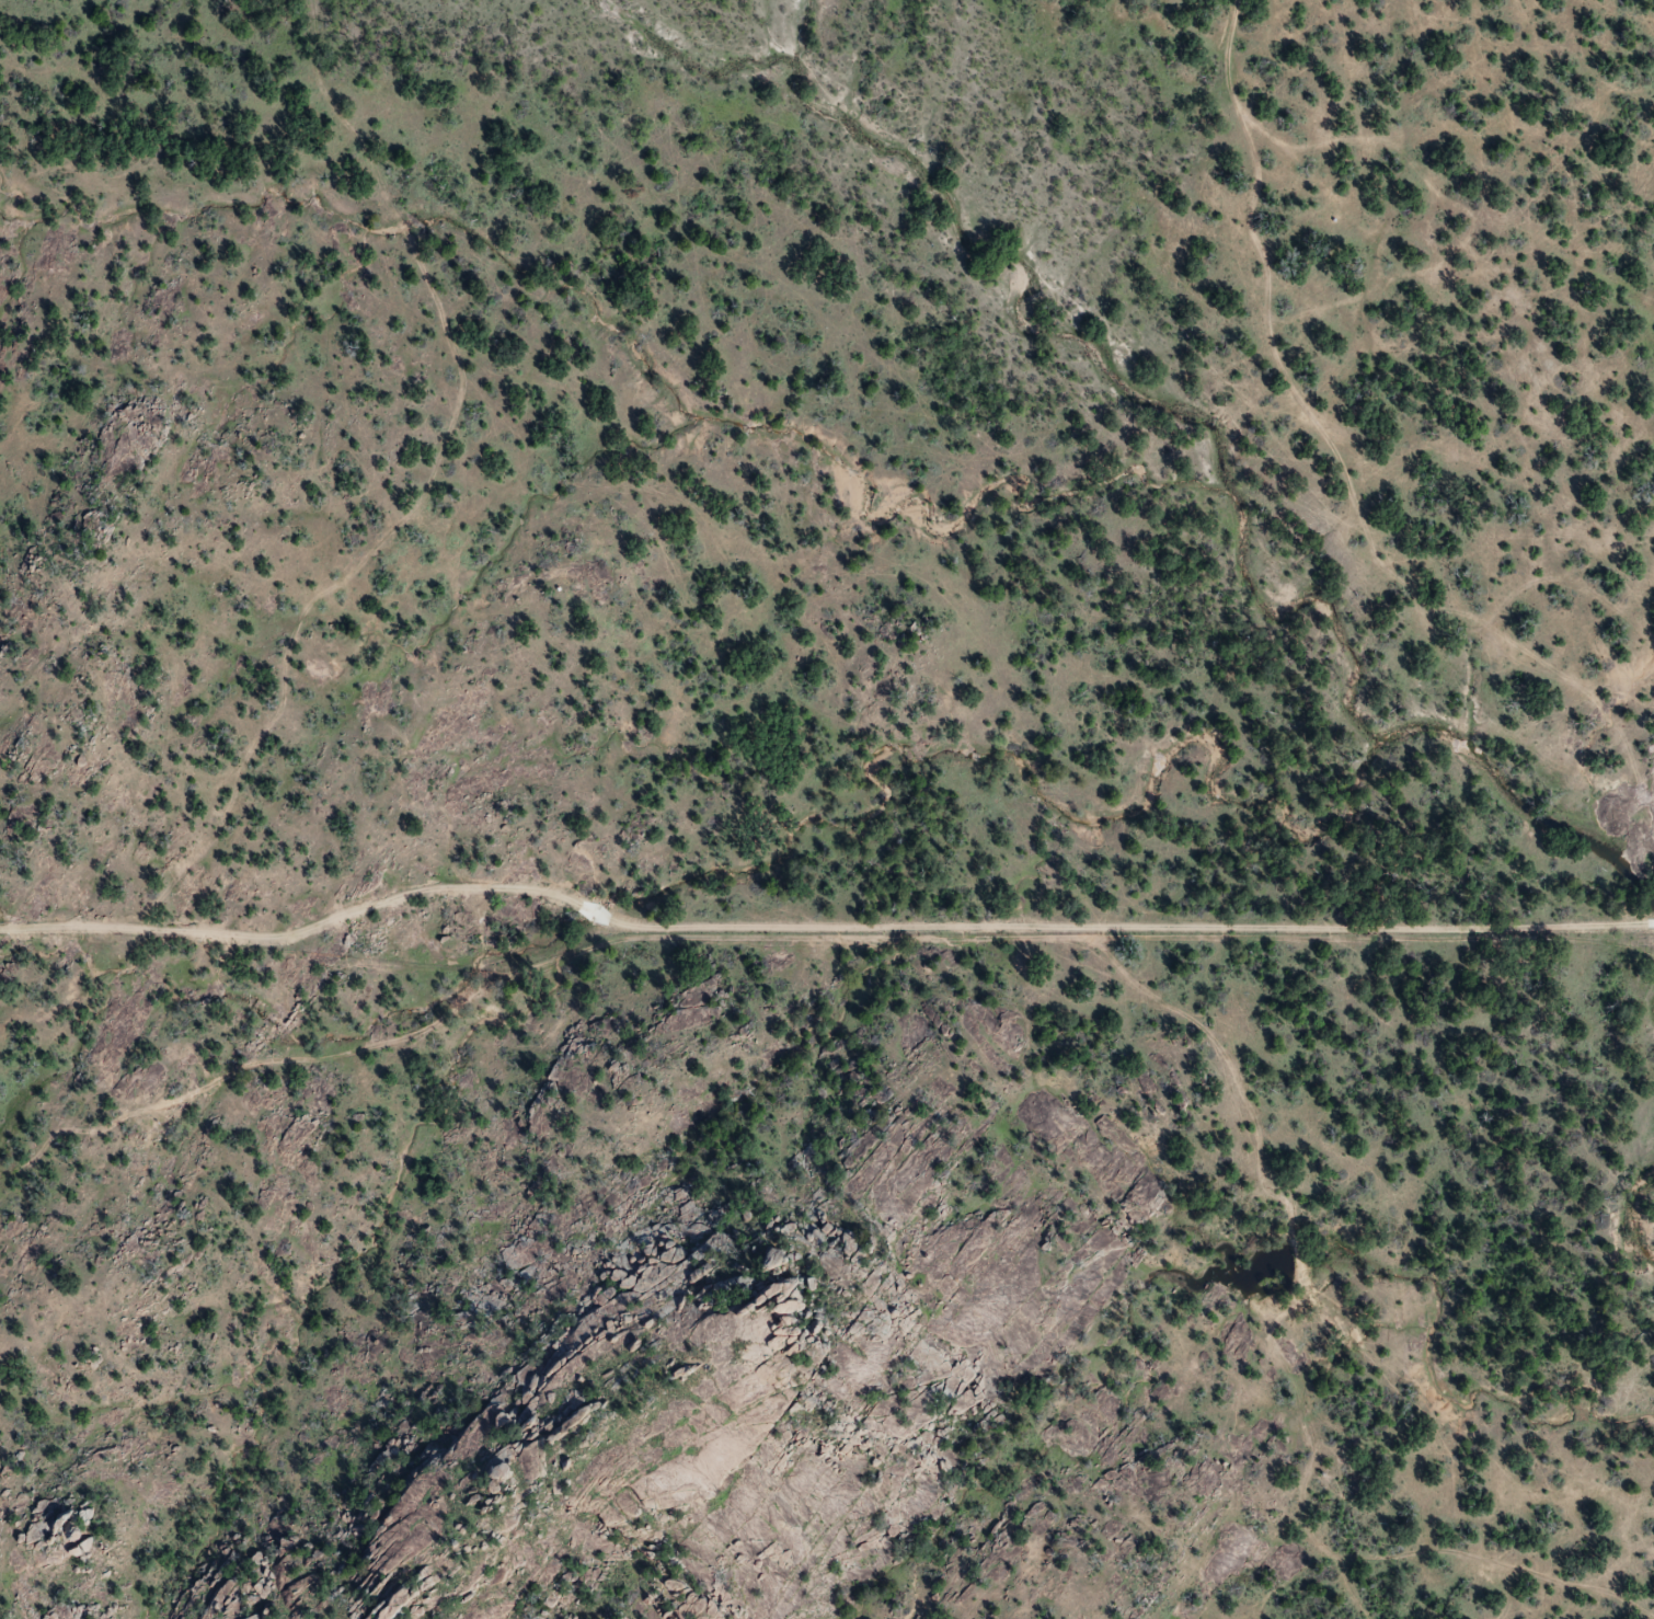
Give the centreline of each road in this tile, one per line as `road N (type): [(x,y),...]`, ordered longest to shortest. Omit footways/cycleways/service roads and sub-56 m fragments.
road 1 (track): [(1653,924),(652,930),(536,892),(475,888),(406,897),(280,938),(0,930)]

